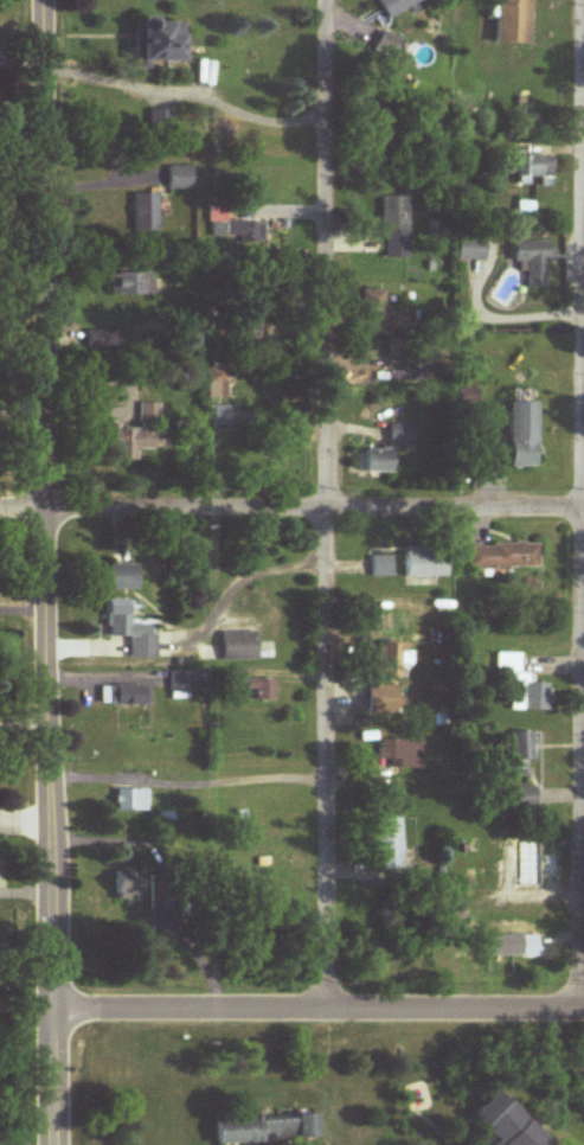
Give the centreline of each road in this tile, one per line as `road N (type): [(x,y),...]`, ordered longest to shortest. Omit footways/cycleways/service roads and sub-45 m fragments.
road 1 (residential): [(328,0),(326,1010)]
road 2 (tertiary): [(44,0),(47,1008)]
road 3 (residential): [(583,110),(577,1010)]
road 4 (residential): [(583,512),(328,516),(0,503)]
road 5 (residential): [(583,1010),(47,1008)]
road 6 (tertiary): [(47,1008),(46,1144)]

